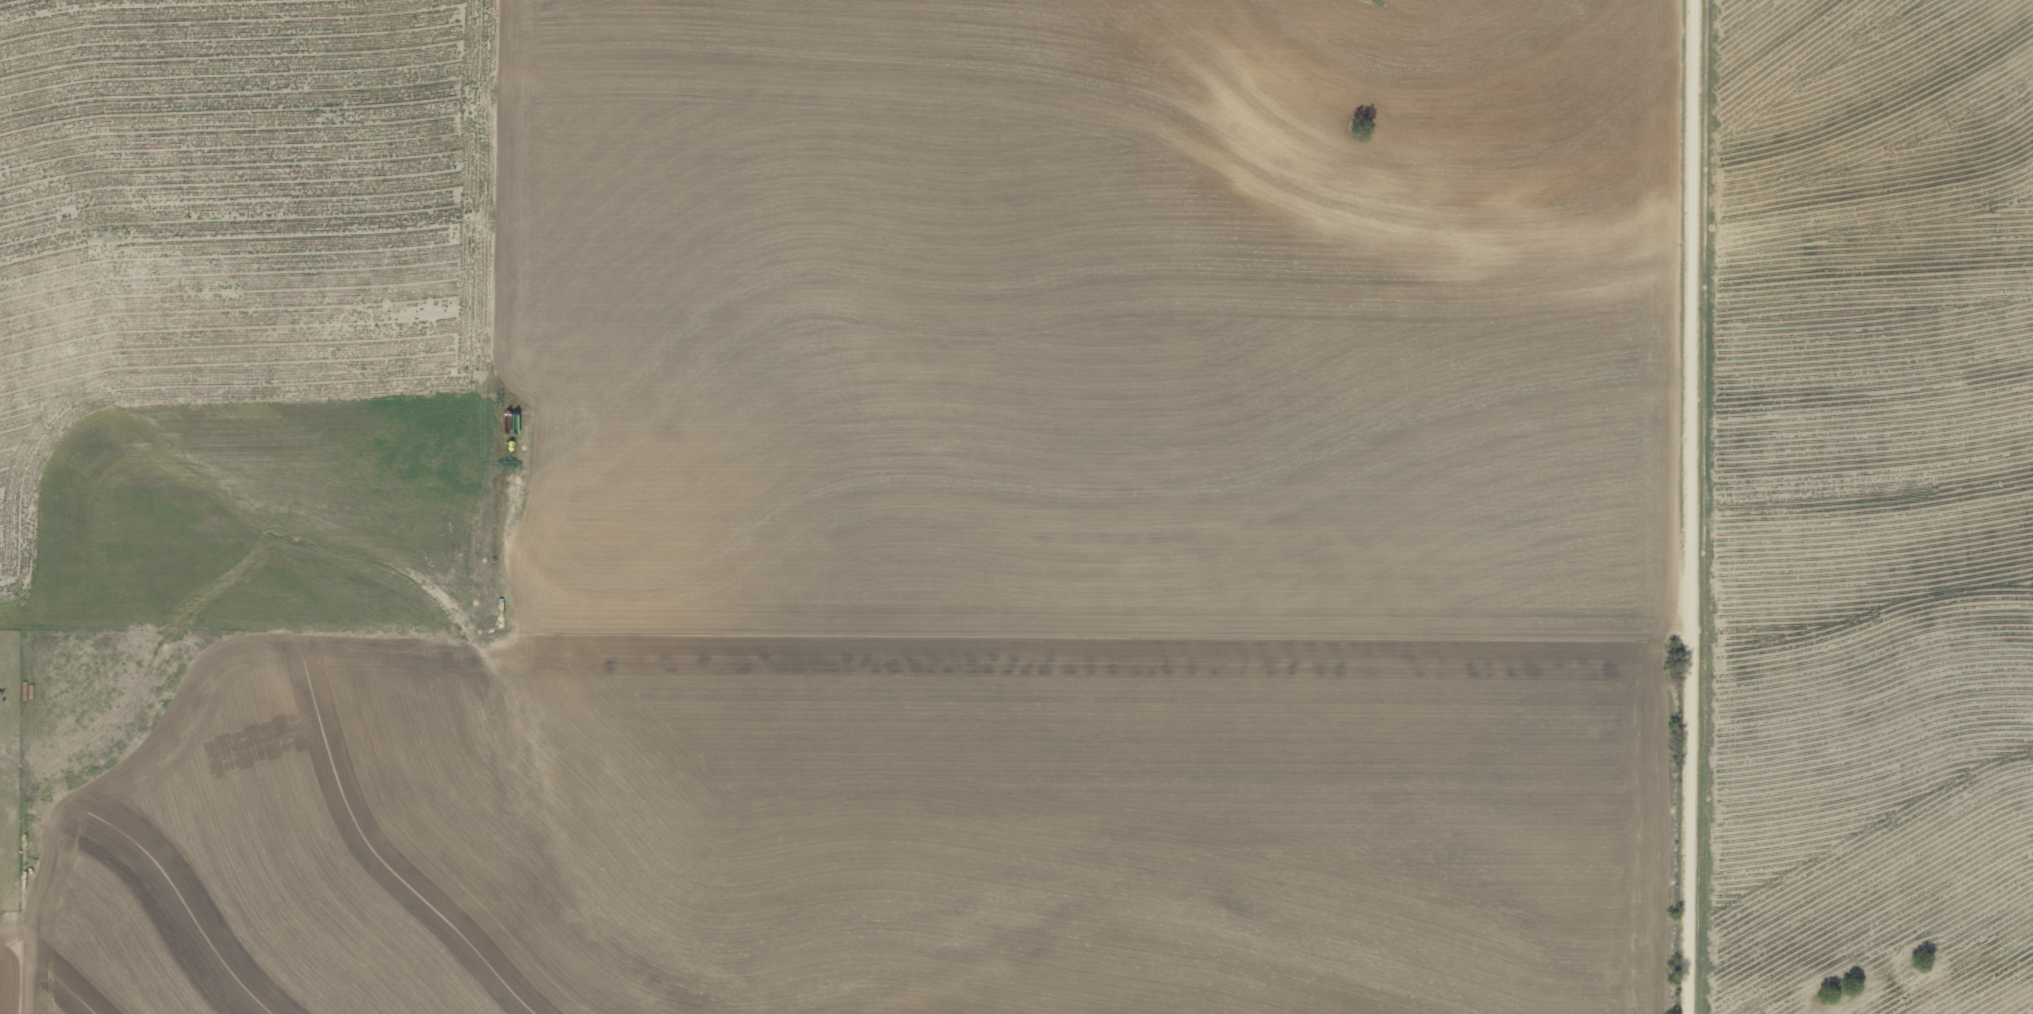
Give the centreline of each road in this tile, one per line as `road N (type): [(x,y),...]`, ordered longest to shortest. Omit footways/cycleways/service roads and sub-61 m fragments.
road 1 (residential): [(1700,1013),(1706,0)]

